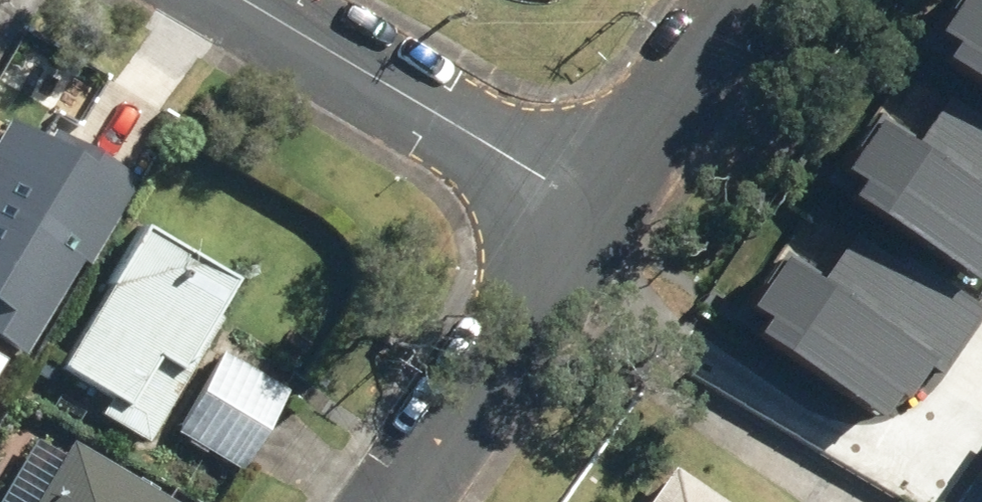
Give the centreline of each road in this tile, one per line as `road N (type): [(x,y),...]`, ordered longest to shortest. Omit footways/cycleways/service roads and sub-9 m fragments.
road 1 (residential): [(591,203),(247,0)]
road 2 (residential): [(591,203),(398,501)]
road 3 (residential): [(727,0),(591,203)]

